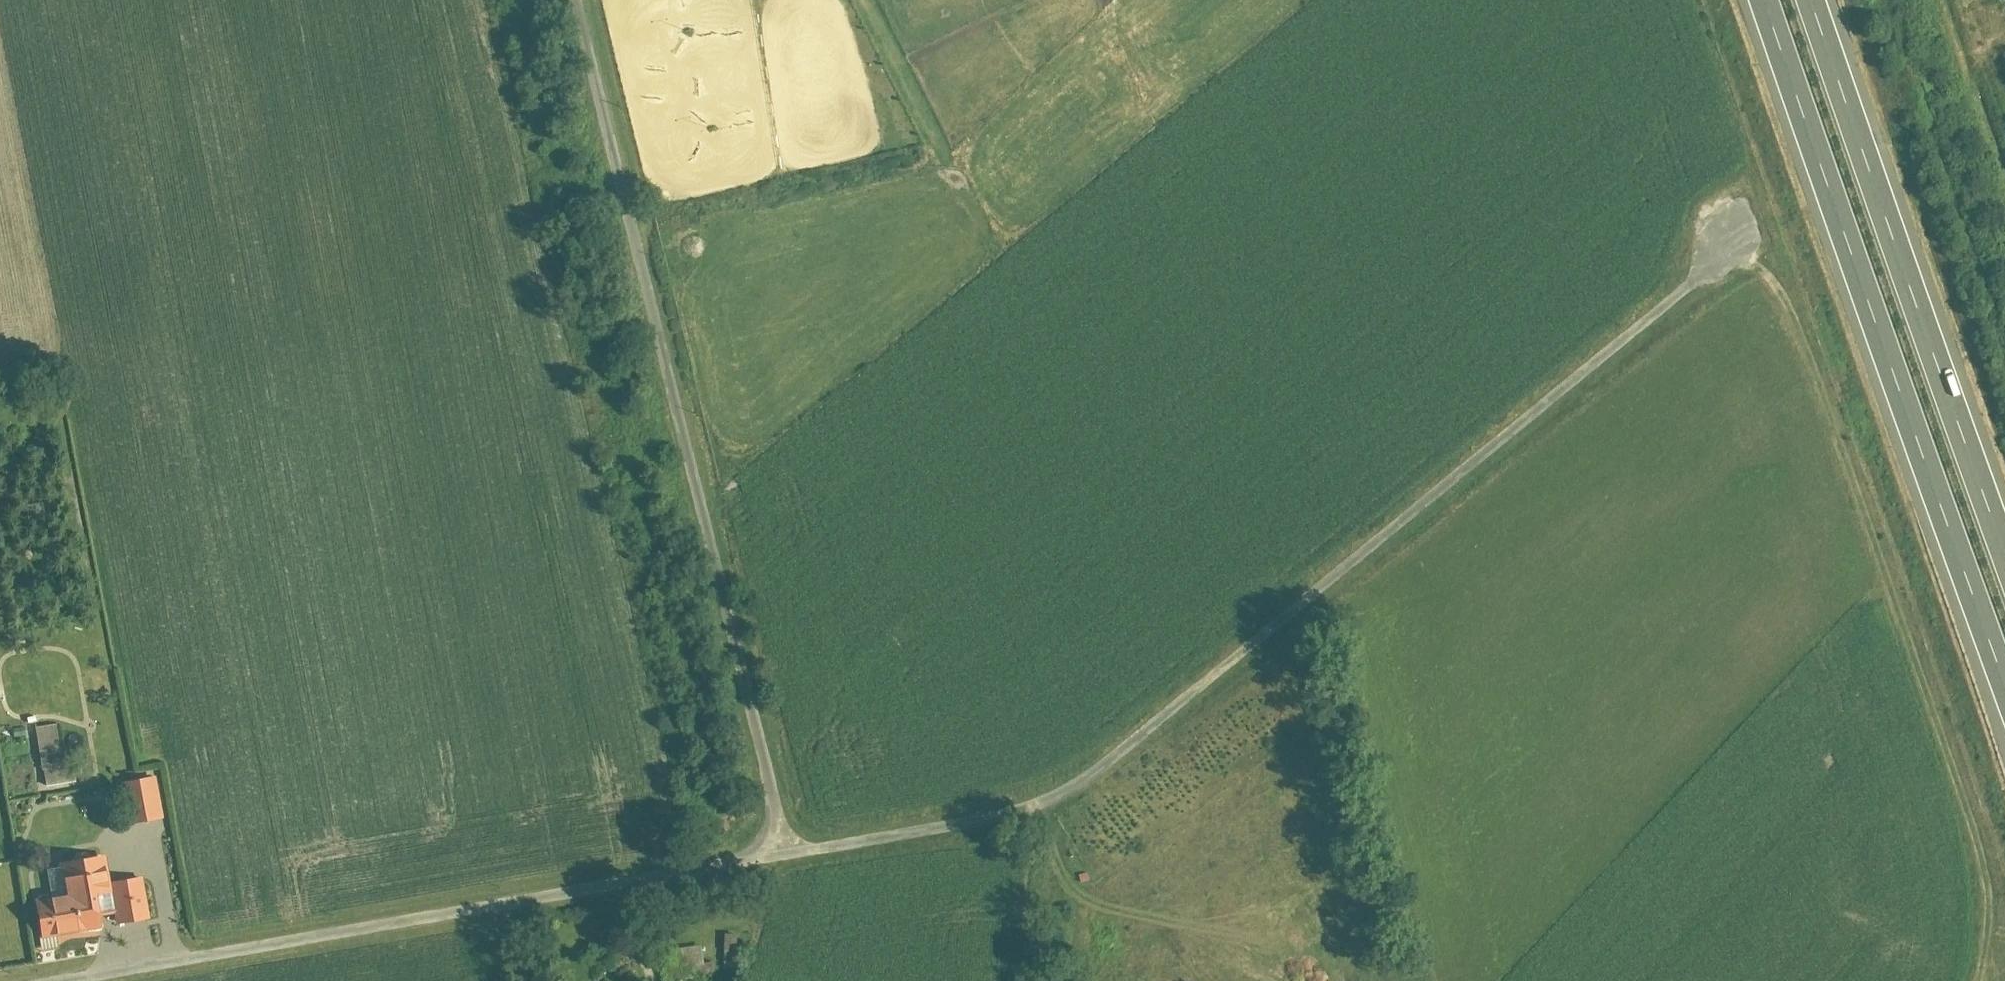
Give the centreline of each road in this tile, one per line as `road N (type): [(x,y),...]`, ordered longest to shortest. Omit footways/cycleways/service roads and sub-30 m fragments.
road 1 (unclassified): [(1,980),(1046,806),(1094,779),(1315,604),(1754,243)]
road 2 (track): [(788,854),(574,0)]
road 3 (motorway): [(1766,0),(2004,682)]
road 4 (motorway): [(2004,552),(1814,0)]

